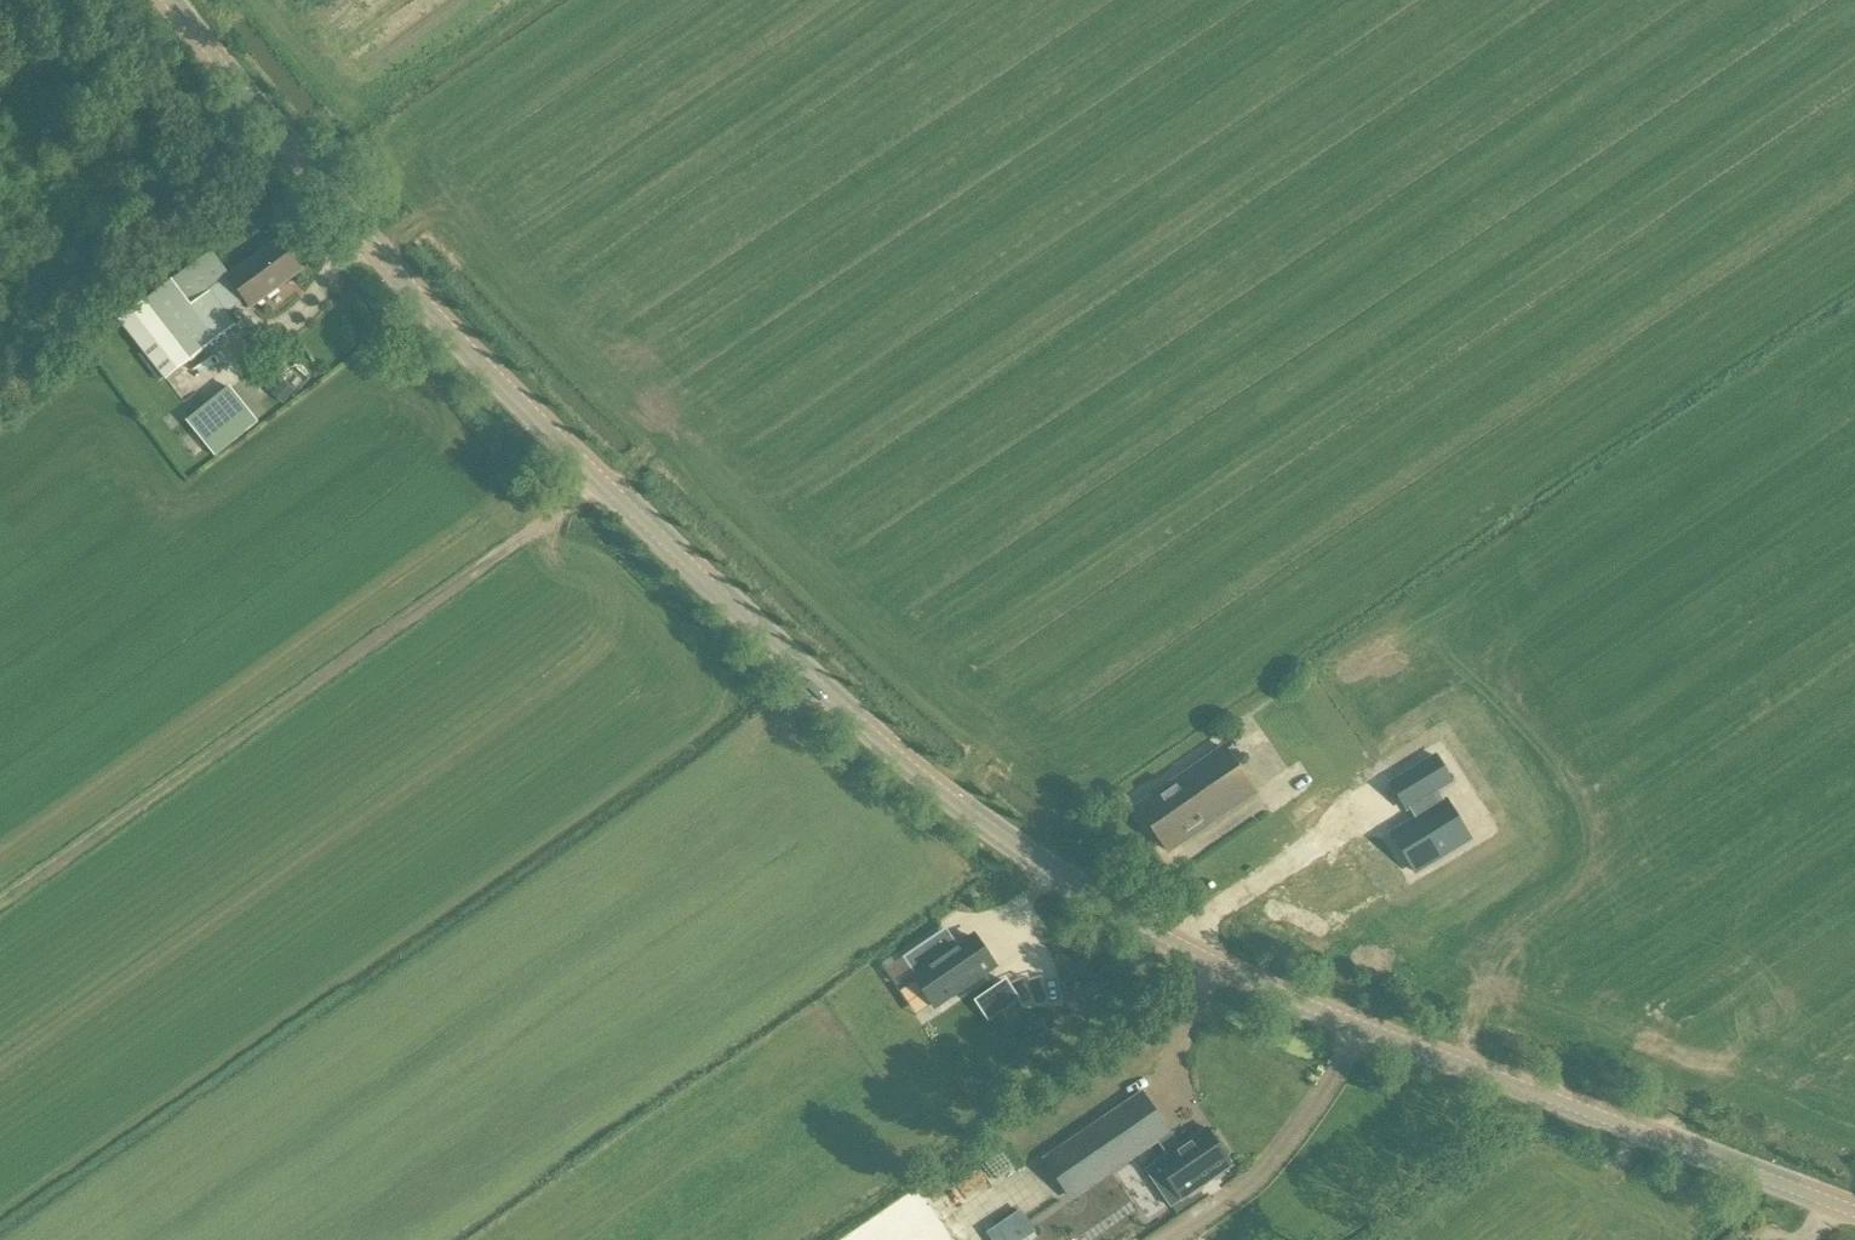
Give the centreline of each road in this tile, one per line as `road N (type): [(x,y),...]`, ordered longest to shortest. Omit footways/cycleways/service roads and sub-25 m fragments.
road 1 (tertiary): [(1854,1211),(1295,1000),(1112,909),(1024,853),(866,731),(452,339),(168,0)]
road 2 (track): [(1854,465),(1591,649),(1568,649),(1423,748),(1385,723),(1112,909)]
road 3 (track): [(0,901),(599,481)]

